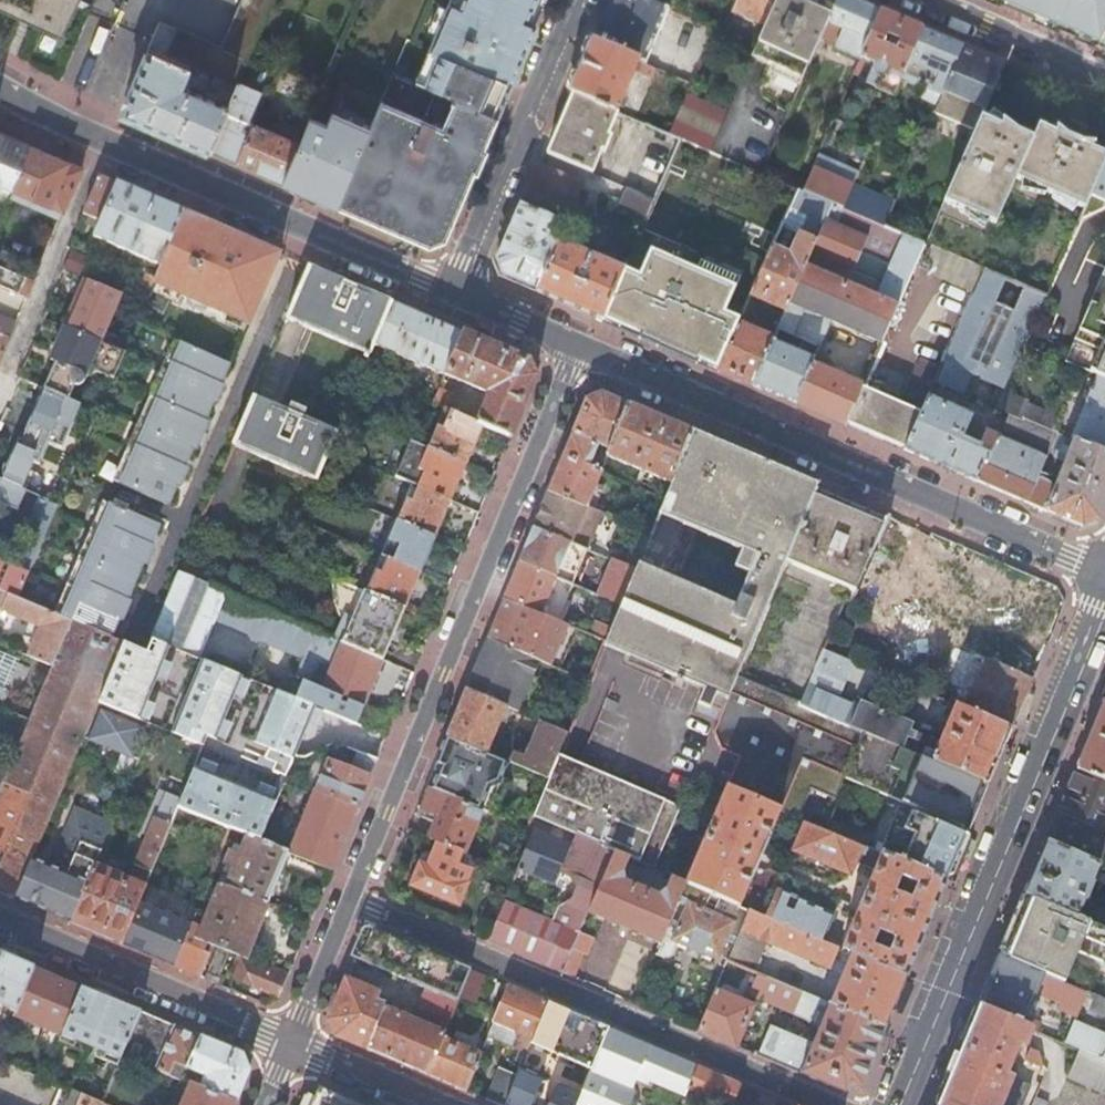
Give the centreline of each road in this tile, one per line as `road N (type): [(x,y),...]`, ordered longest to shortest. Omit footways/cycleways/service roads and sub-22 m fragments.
road 1 (residential): [(578,346),(351,902)]
road 2 (residential): [(578,346),(1104,576)]
road 3 (secondary): [(898,1104),(1104,608)]
road 4 (residential): [(833,1104),(351,902)]
road 5 (residential): [(308,230),(136,634)]
road 6 (residential): [(577,0),(453,291)]
road 7 (residential): [(0,922),(291,1044)]
road 8 (residential): [(0,392),(103,138)]
road 9 (residential): [(103,138),(308,230)]
road 10 (residential): [(940,0),(1104,71)]
road 11 (residential): [(291,1044),(438,1104)]
road 12 (residential): [(308,230),(453,291)]
road 13 (residential): [(351,902),(291,1044)]
road 14 (residential): [(453,291),(578,346)]

